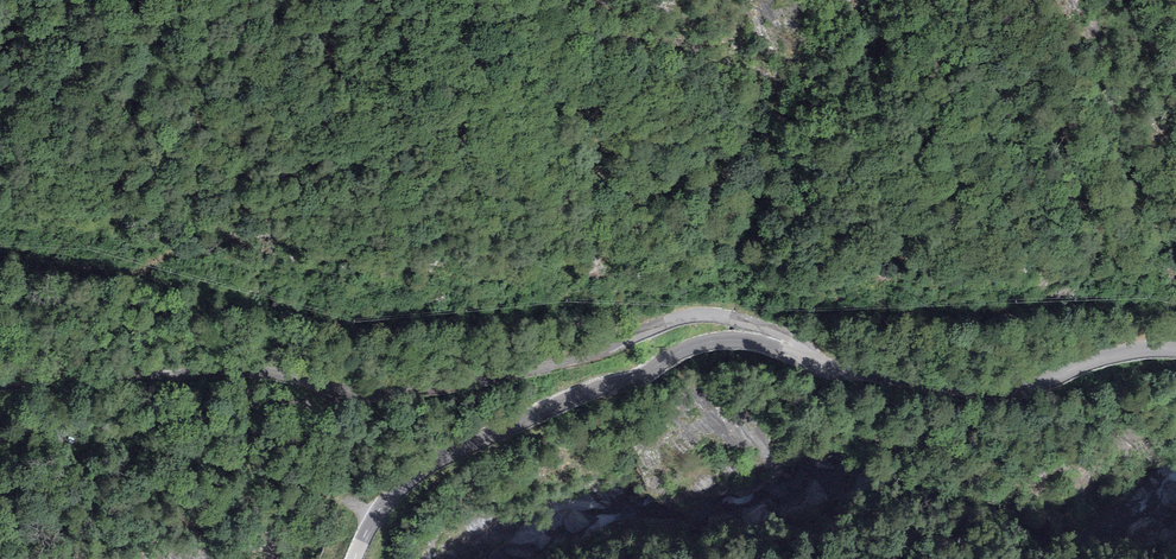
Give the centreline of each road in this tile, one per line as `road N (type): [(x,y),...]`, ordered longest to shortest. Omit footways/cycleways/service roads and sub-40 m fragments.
road 1 (tertiary): [(355,558),(376,513),(429,466),(583,394),(637,379),(712,341),(758,343),(810,360)]
road 2 (unclassified): [(334,387),(367,390),(524,370),(701,314),(786,334),(810,360)]
road 3 (track): [(0,455),(42,441),(197,446),(258,466),(278,481),(331,488),(376,513)]
road 4 (tertiary): [(810,360),(994,394),(1111,356),(1175,352)]
road 5 (unclassified): [(0,383),(252,368),(334,387)]
road 6 (unclassified): [(334,387),(311,403),(197,410),(42,441)]

